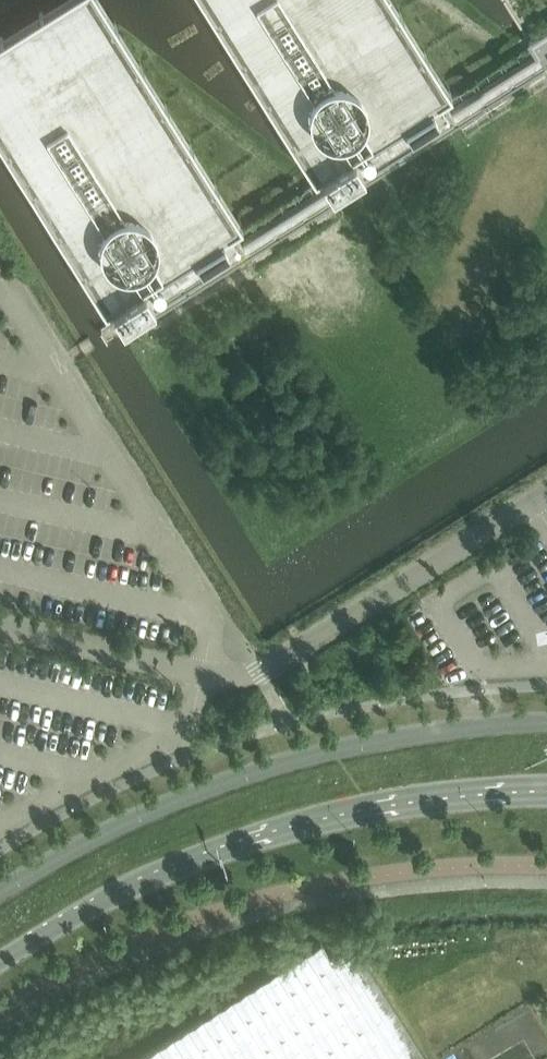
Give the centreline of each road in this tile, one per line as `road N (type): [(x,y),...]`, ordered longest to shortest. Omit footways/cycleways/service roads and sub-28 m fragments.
road 1 (secondary): [(0,962),(102,899),(202,854),(309,820),(429,800),(546,792)]
road 2 (secondary): [(546,724),(465,727),(283,764),(175,802),(0,894)]

